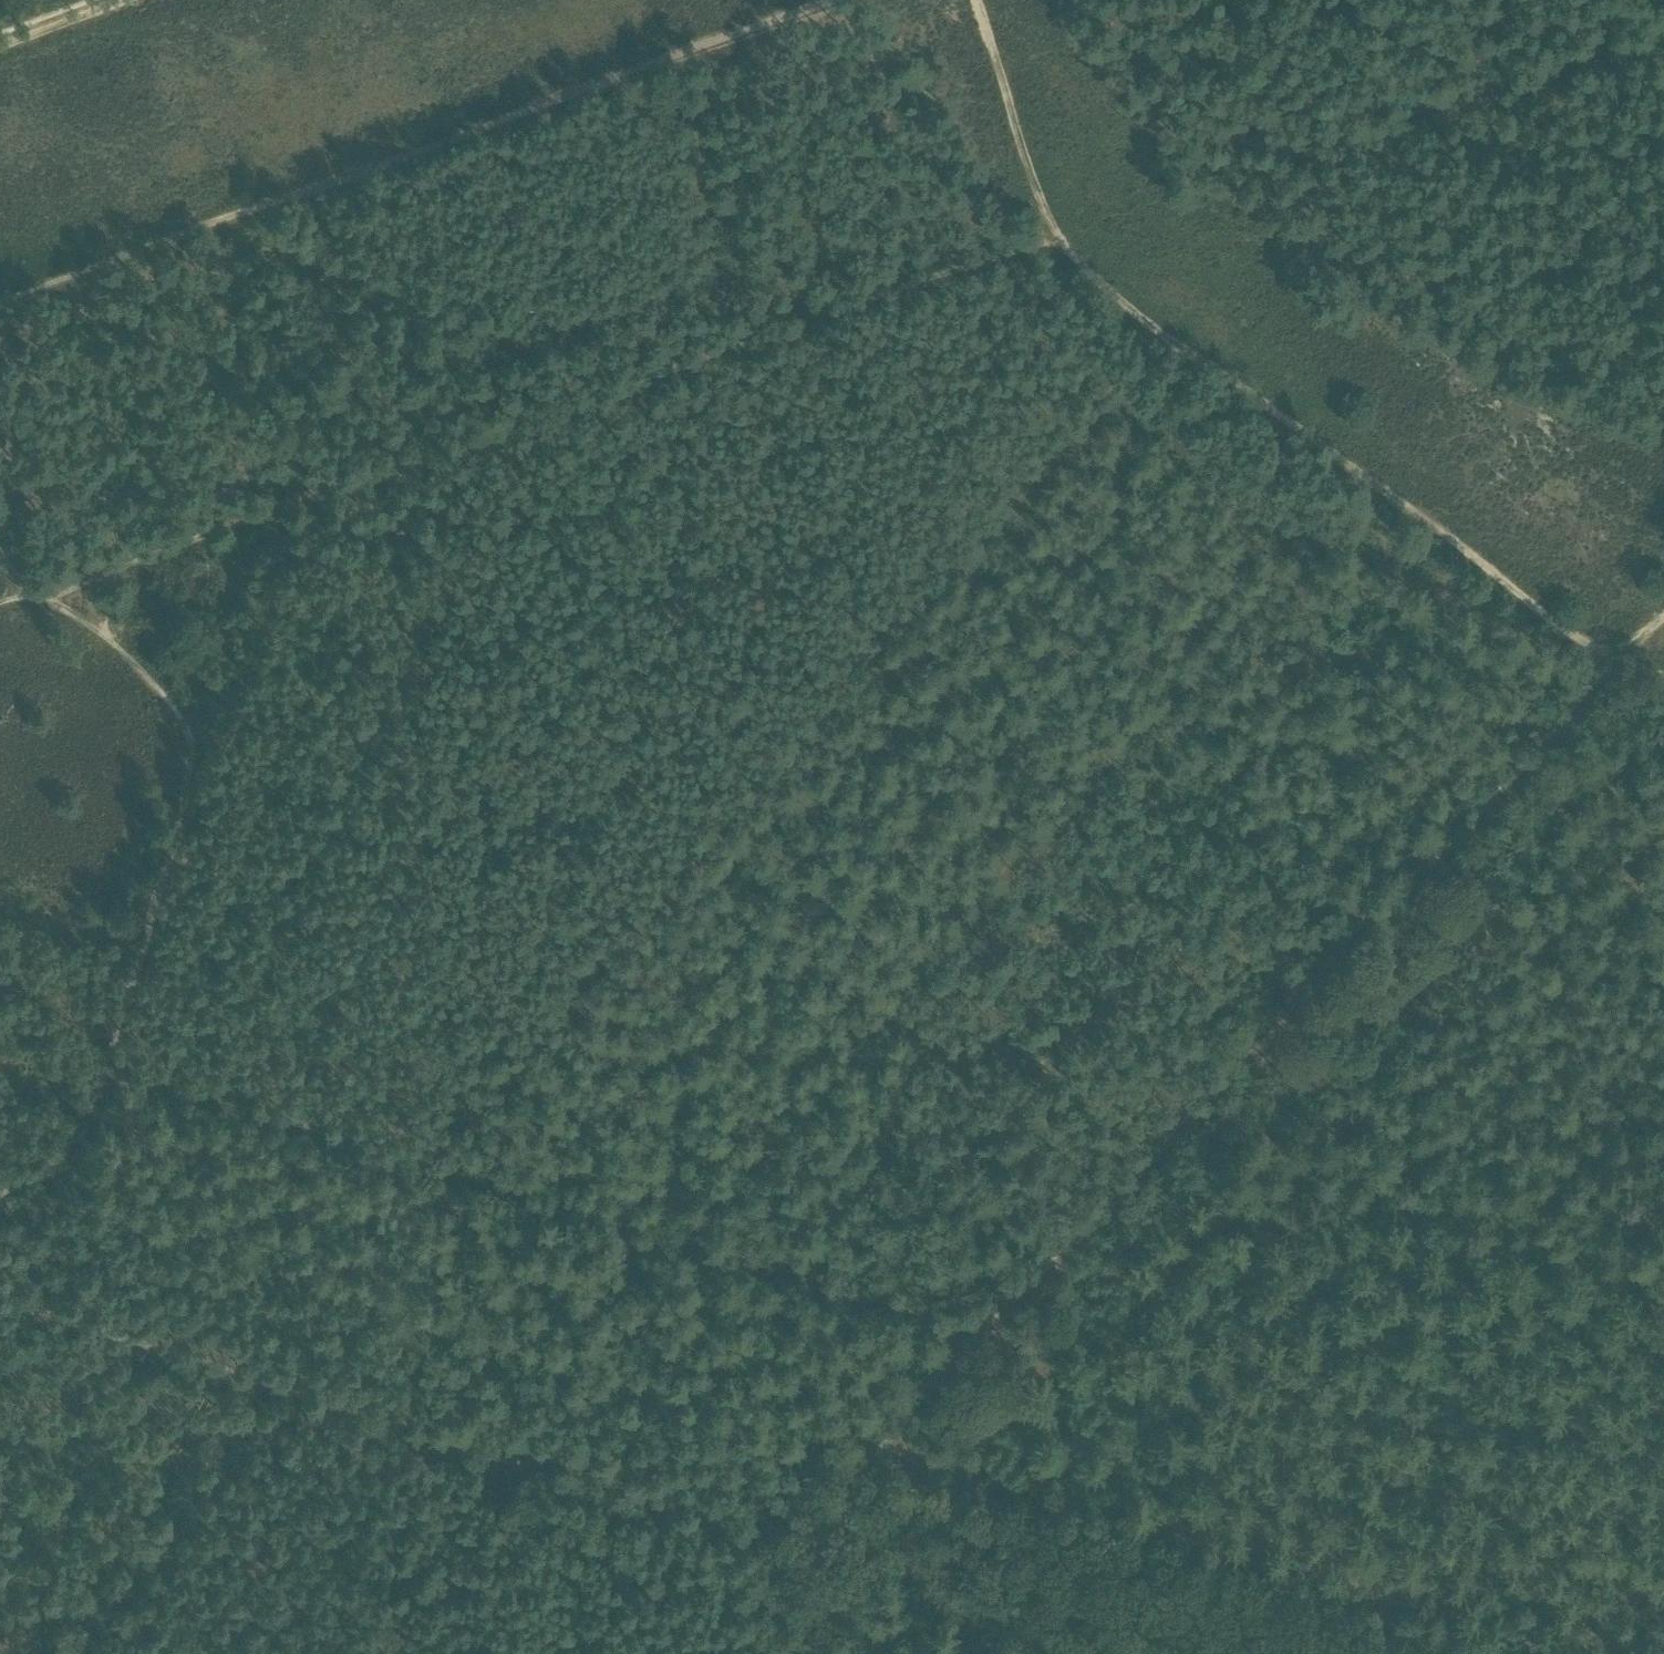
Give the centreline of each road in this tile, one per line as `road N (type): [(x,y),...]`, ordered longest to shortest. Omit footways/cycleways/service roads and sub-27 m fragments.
road 1 (track): [(1663,677),(1617,658),(1116,308),(1047,247),(967,0)]

